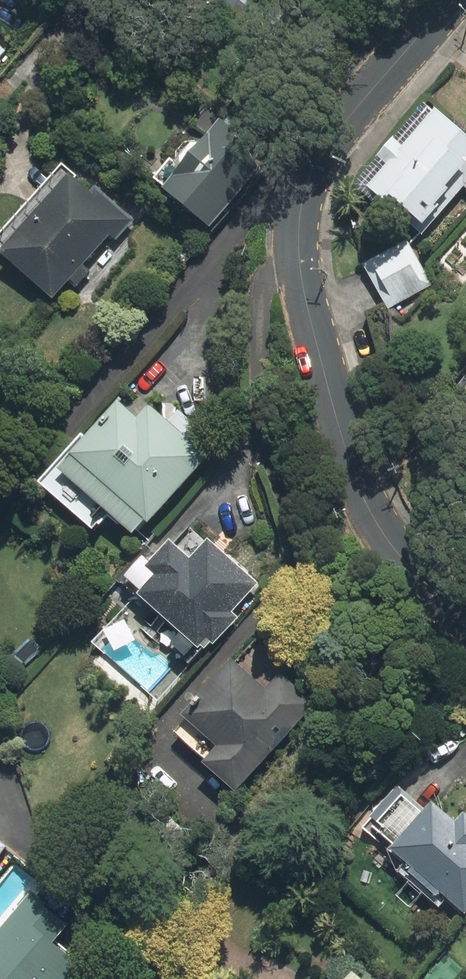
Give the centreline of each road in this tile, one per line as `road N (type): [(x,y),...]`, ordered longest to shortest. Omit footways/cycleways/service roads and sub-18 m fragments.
road 1 (residential): [(465,621),(390,548),(352,477),(298,260),(305,181),(453,0)]

